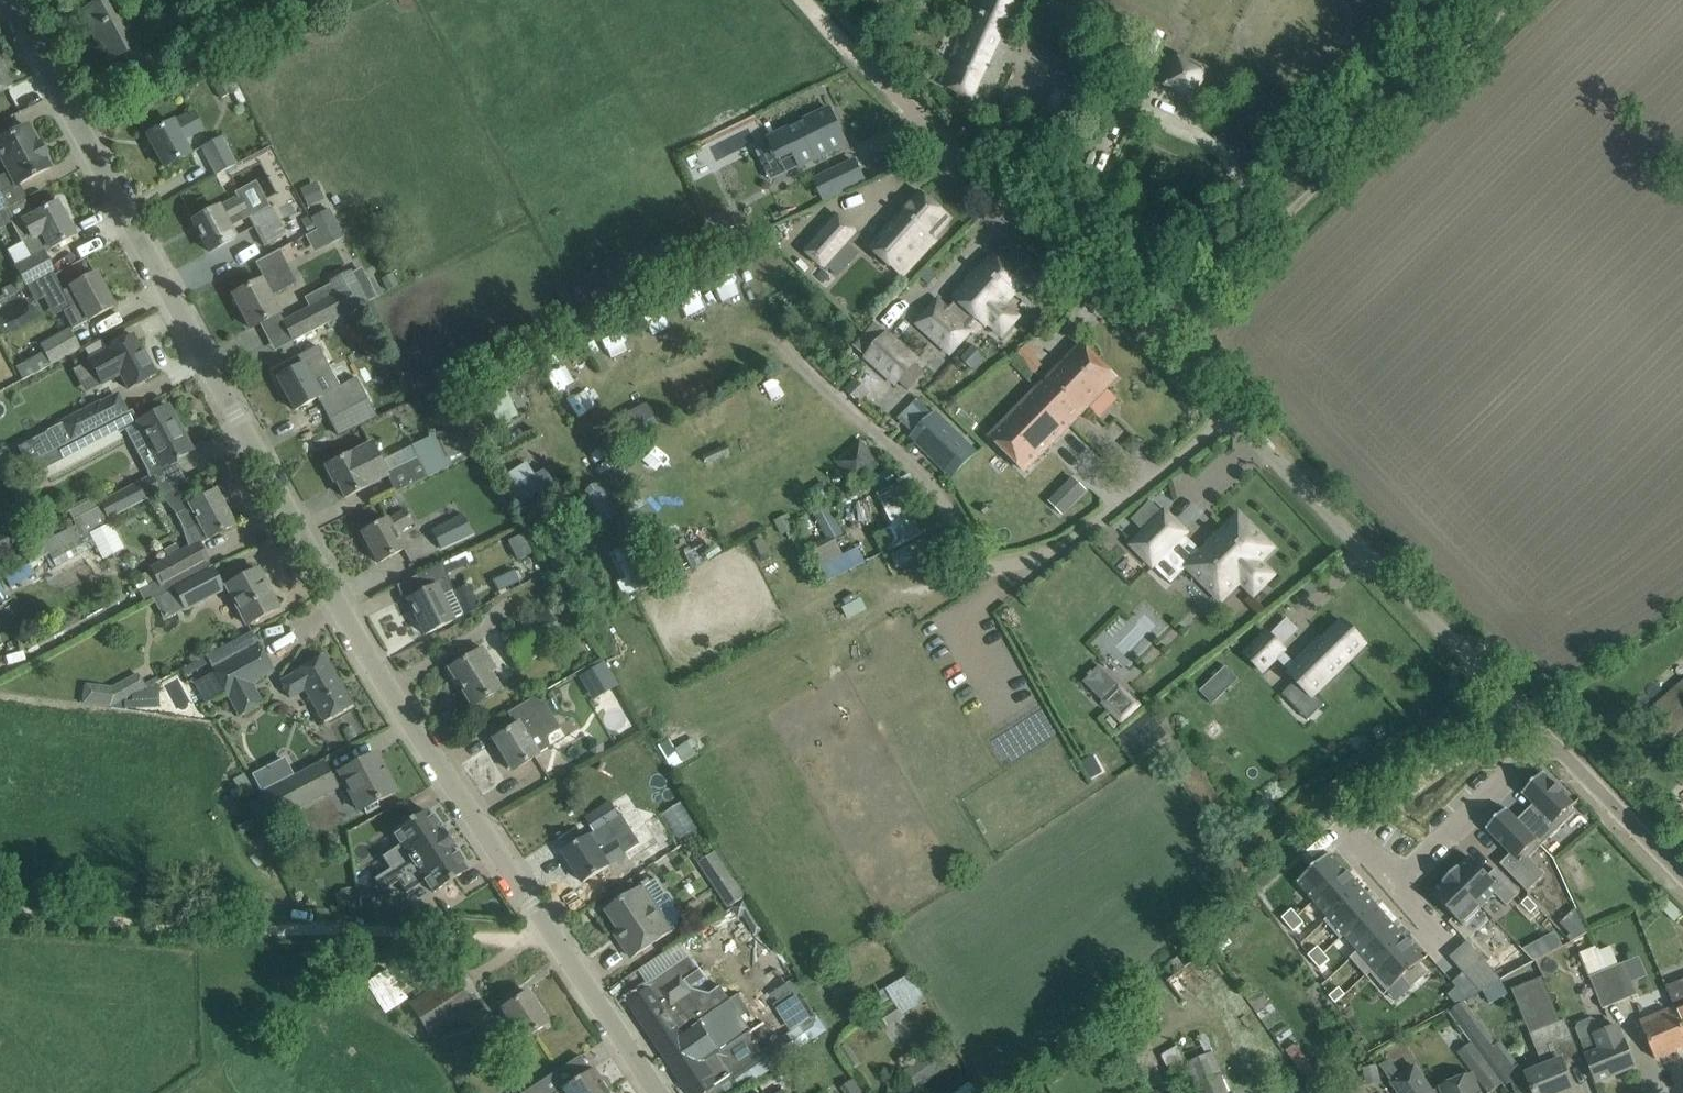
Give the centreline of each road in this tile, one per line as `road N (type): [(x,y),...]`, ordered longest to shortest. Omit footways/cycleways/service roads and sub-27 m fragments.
road 1 (residential): [(656,1092),(334,595),(8,0)]
road 2 (unclassified): [(1682,876),(1092,281)]
road 3 (track): [(549,935),(263,930),(0,911)]
road 4 (track): [(1166,349),(1521,0)]
road 5 (track): [(1092,281),(806,0)]
road 6 (track): [(772,339),(931,486),(987,568)]

